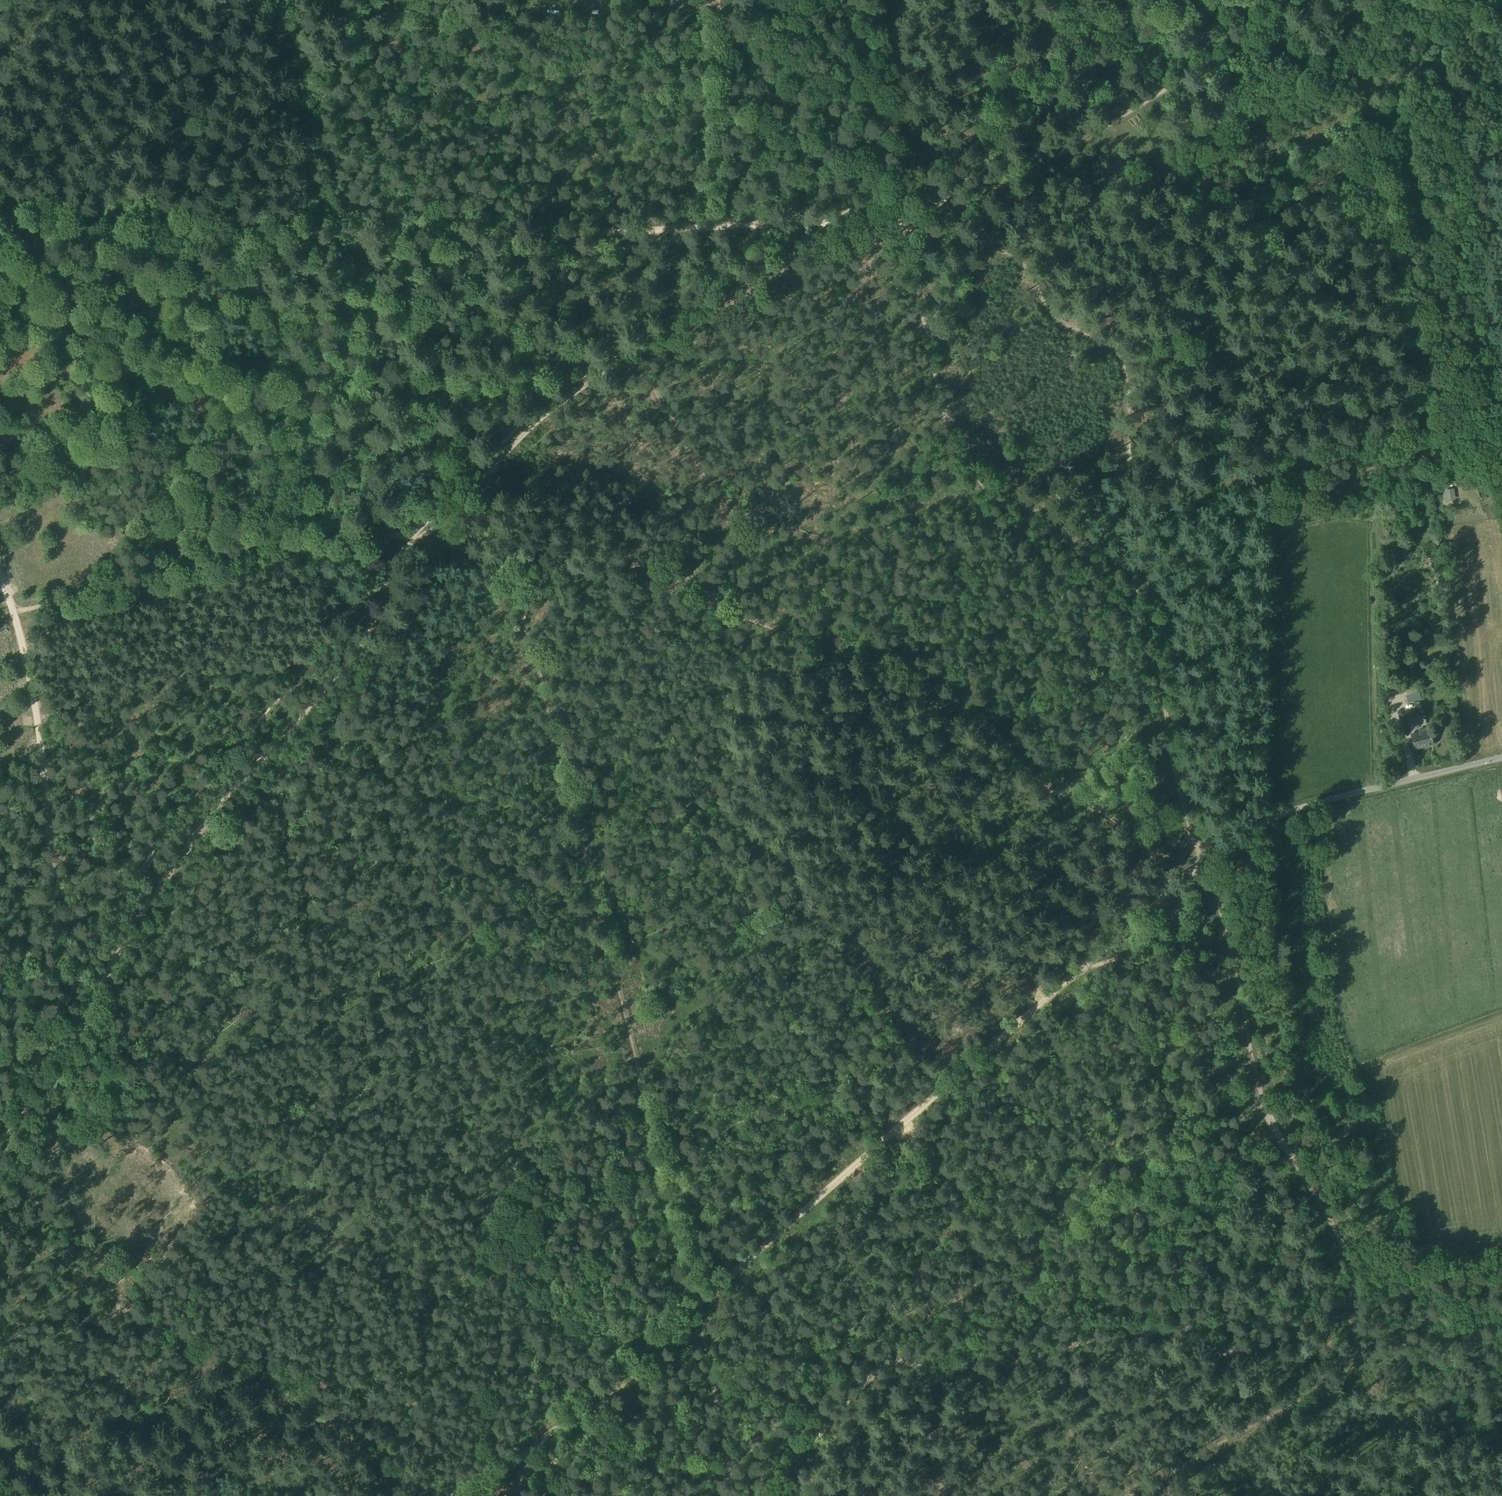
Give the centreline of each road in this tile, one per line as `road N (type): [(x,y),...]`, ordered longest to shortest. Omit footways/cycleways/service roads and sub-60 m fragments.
road 1 (track): [(26,1102),(61,1070),(152,893),(335,666),(418,537),(559,401),(769,279),(835,224)]
road 2 (track): [(1201,849),(1261,1102),(1348,1251),(1351,1290),(1343,1302),(1221,1354),(1196,1332),(1164,1327),(995,1369),(886,1364),(756,1495)]
road 3 (track): [(511,553),(697,1307),(734,1495)]
road 4 (track): [(1203,863),(476,1495)]
road 5 (track): [(1201,849),(1182,858),(1146,847),(1107,816),(1034,779),(984,728),(861,658),(649,583),(511,553)]
road 6 (track): [(299,250),(917,218)]
road 7 (track): [(261,0),(293,100),(307,305),(354,443),(411,536)]
road 8 (track): [(1149,600),(1127,477),(1125,371),(1115,350),(1052,321),(1030,275),(981,238),(962,205)]
road 9 (track): [(1149,600),(1017,506),(949,433),(908,242)]
road 10 (track): [(808,253),(908,242),(917,218),(1067,93),(1141,0)]
road 11 (track): [(13,611),(45,771),(60,940),(48,1035)]
road 12 (track): [(962,205),(1081,144),(1318,0)]
road 13 (track): [(411,536),(256,551),(13,611)]
road 14 (track): [(1266,816),(1201,849),(1149,600)]
road 15 (track): [(1343,1302),(1317,1386),(1306,1397),(1130,1495)]
road 16 (track): [(299,250),(138,250),(0,213)]
road 17 (unclassified): [(1266,816),(1501,756)]
road 18 (track): [(711,224),(707,0)]
road 19 (track): [(1343,1302),(1383,1348),(1501,1328)]
road 20 (track): [(48,1035),(0,1147)]

